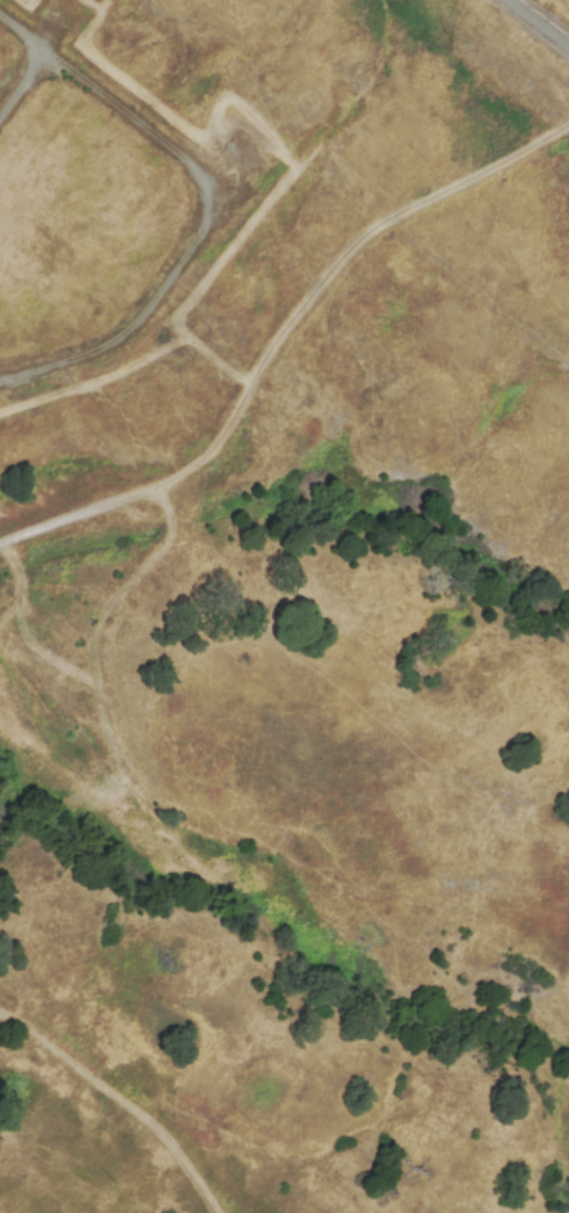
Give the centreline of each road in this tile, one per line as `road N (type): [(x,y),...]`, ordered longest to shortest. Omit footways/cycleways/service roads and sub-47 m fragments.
road 1 (residential): [(24,534),(202,463),(335,261),(382,222),(568,126)]
road 2 (track): [(220,1212),(162,1134),(10,1019)]

